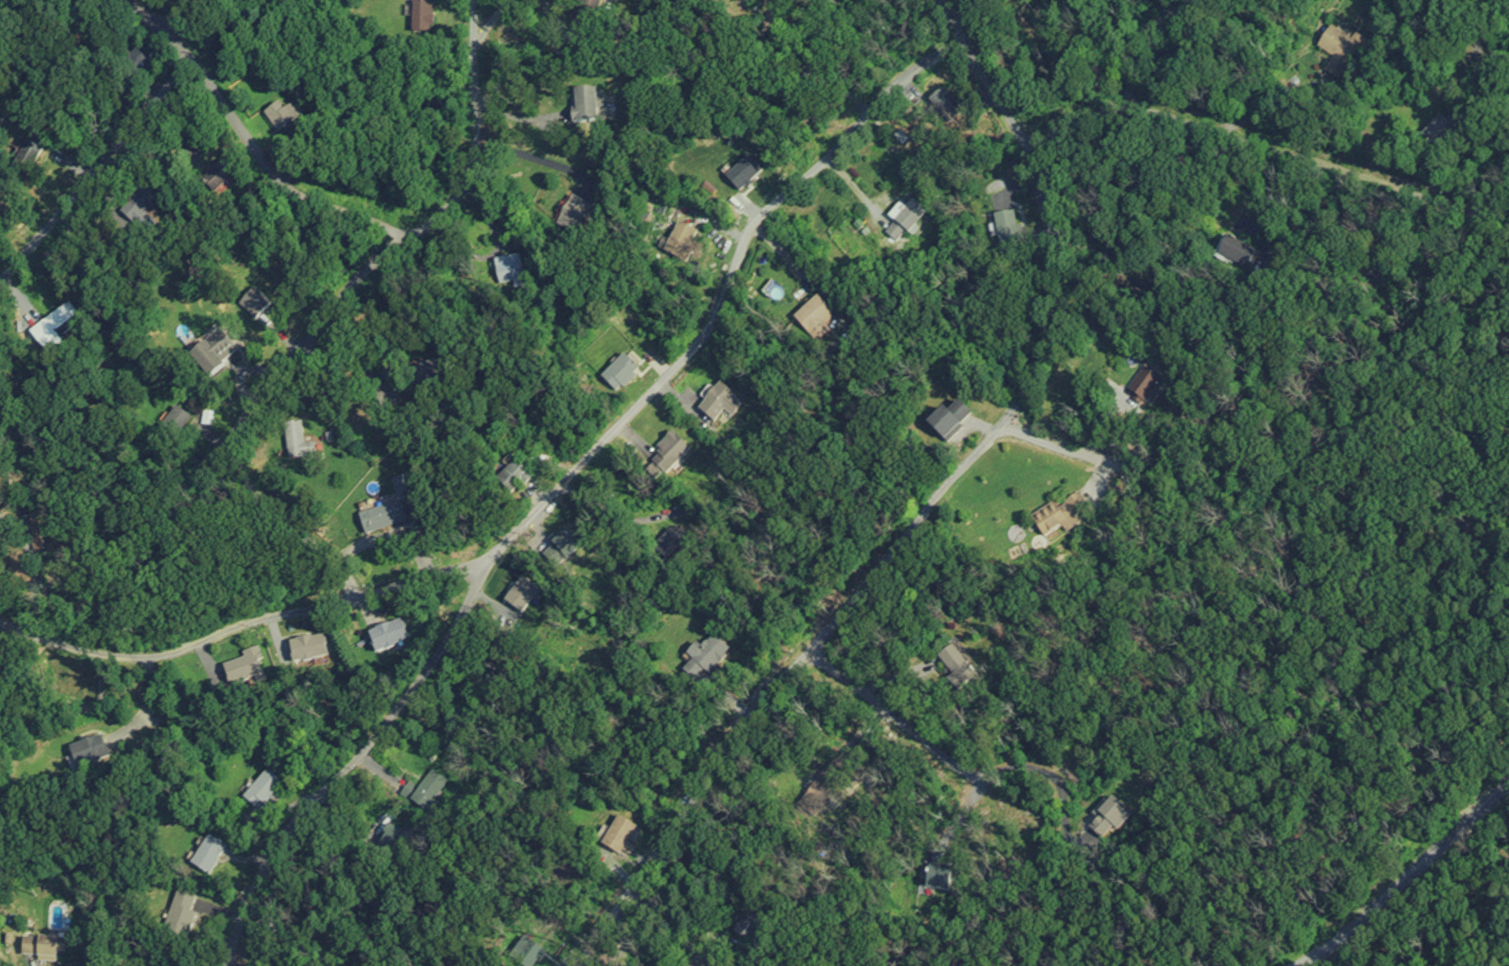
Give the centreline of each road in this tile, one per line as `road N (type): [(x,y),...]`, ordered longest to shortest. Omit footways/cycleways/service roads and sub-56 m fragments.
road 1 (residential): [(573,965),(801,646),(1004,421),(1043,321),(1050,256),(1029,155),(955,48)]
road 2 (residential): [(955,48),(937,51),(759,212),(719,312),(695,347),(482,559),(464,609),(421,675)]
road 3 (residential): [(353,604),(345,572),(266,510),(237,473),(231,449),(236,425),(346,292),(459,197),(470,165),(475,0)]
road 4 (residential): [(482,559),(353,604),(237,623),(150,657),(60,644),(0,618)]
road 5 (residential): [(1029,155),(1102,116),(1134,112),(1447,206)]
road 6 (residential): [(401,240),(295,192),(187,55),(123,0)]
road 7 (residential): [(1004,421),(1350,542)]
road 8 (residential): [(234,965),(245,893),(273,849),(421,675)]
road 9 (residential): [(187,55),(0,274)]
road 10 (residential): [(801,646),(1023,812)]
road 11 (residential): [(1508,787),(1413,883),(1297,965)]

